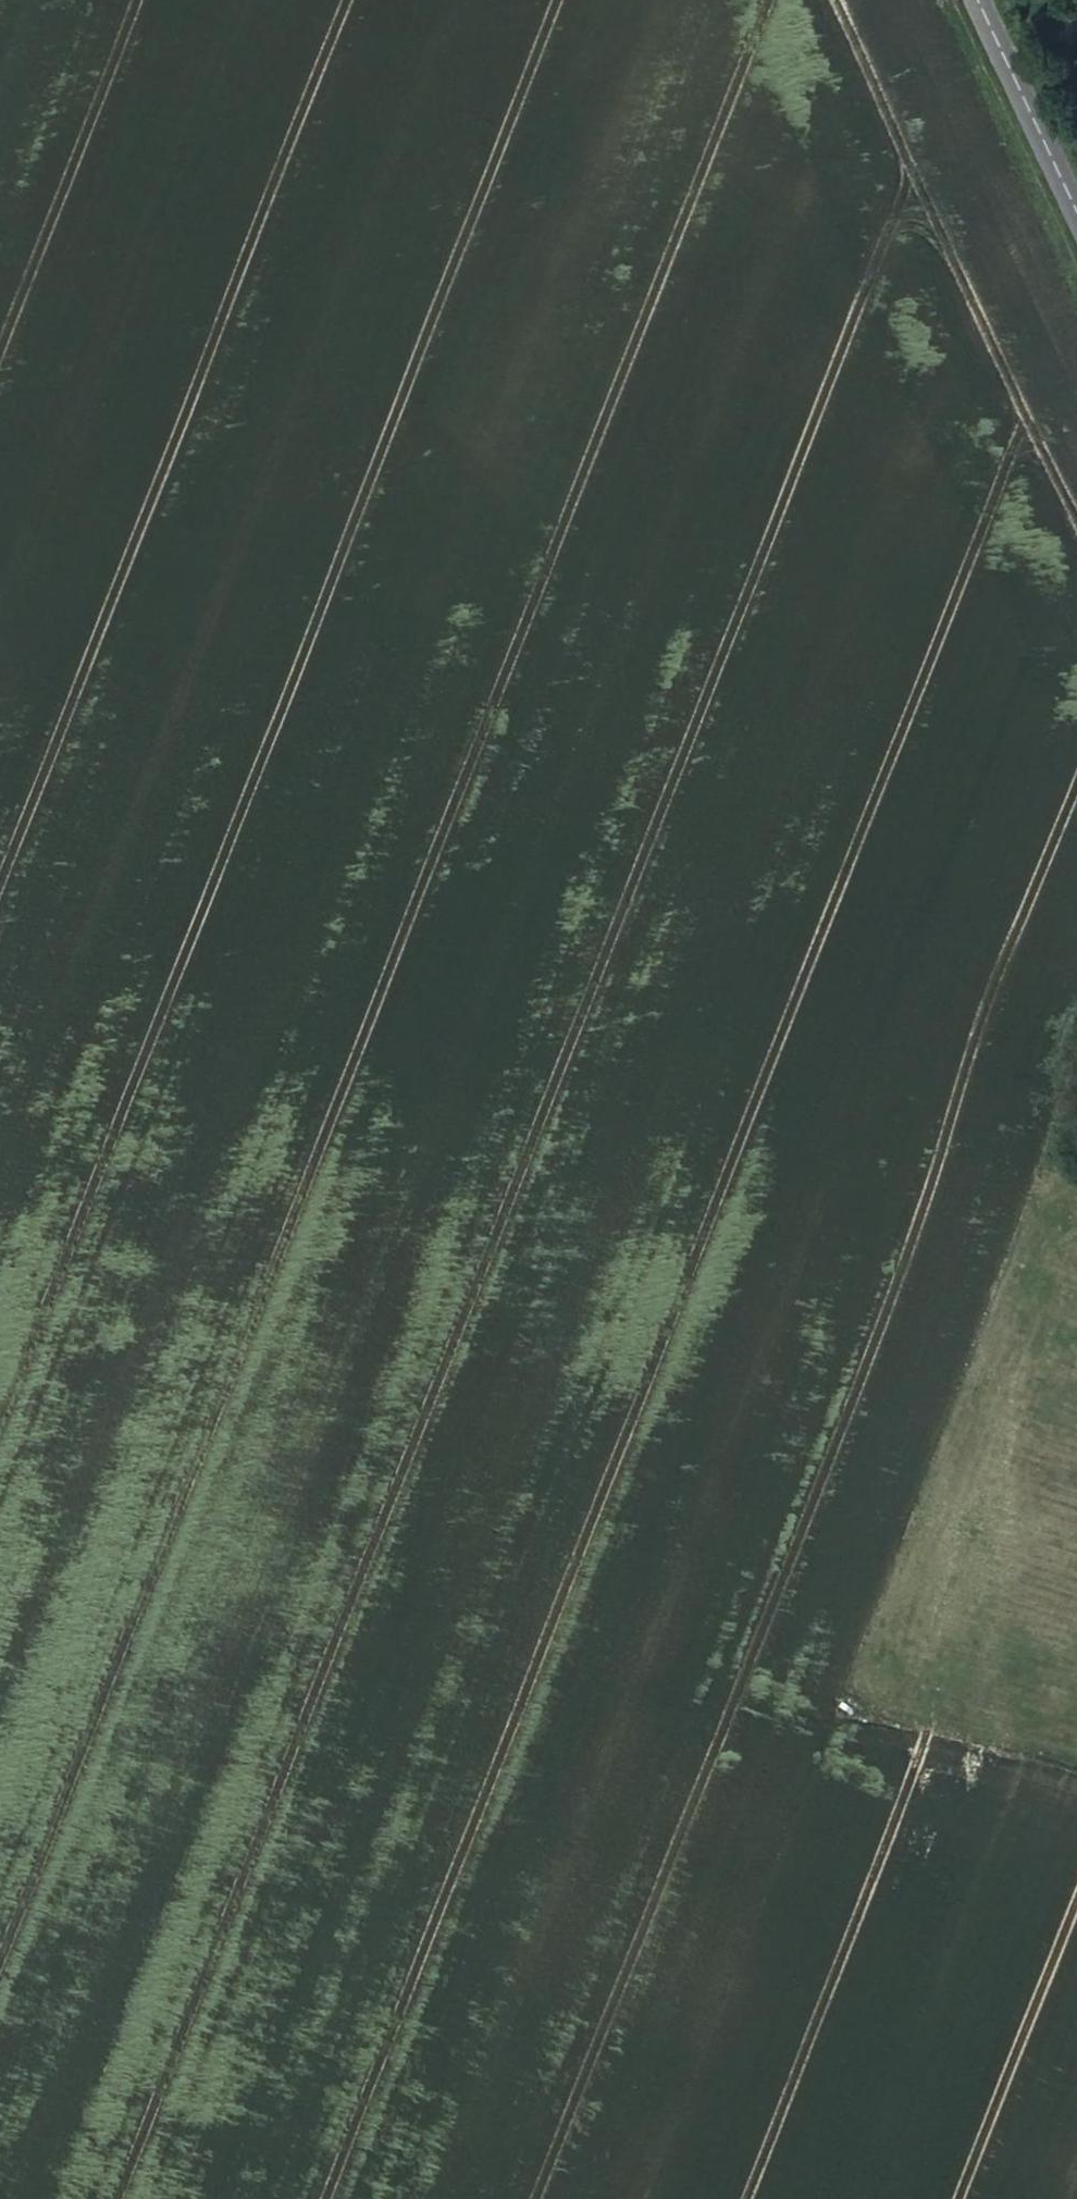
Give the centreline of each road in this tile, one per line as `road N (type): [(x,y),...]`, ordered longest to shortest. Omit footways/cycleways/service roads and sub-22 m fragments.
road 1 (tertiary): [(1076,209),(980,0)]

